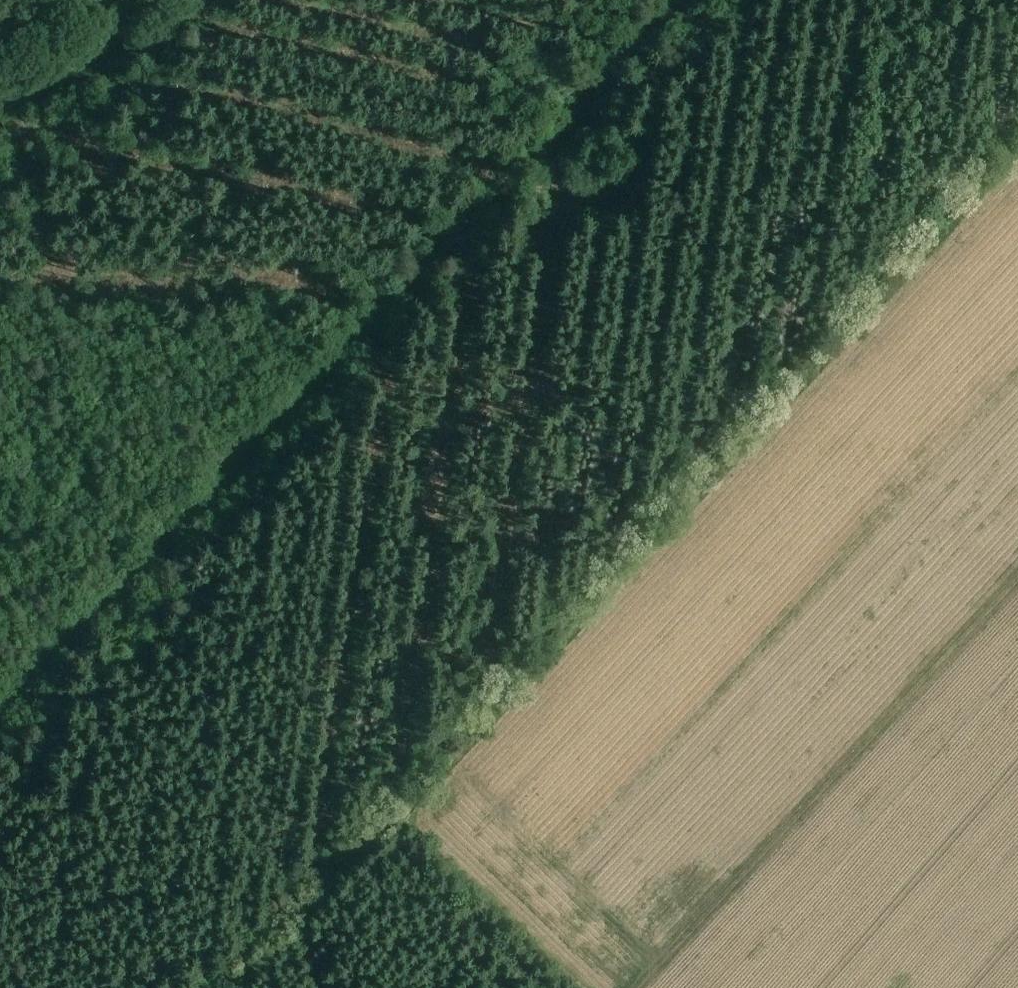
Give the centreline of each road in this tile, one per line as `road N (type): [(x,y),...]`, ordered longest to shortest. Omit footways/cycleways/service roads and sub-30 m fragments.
road 1 (track): [(0,668),(669,0)]

